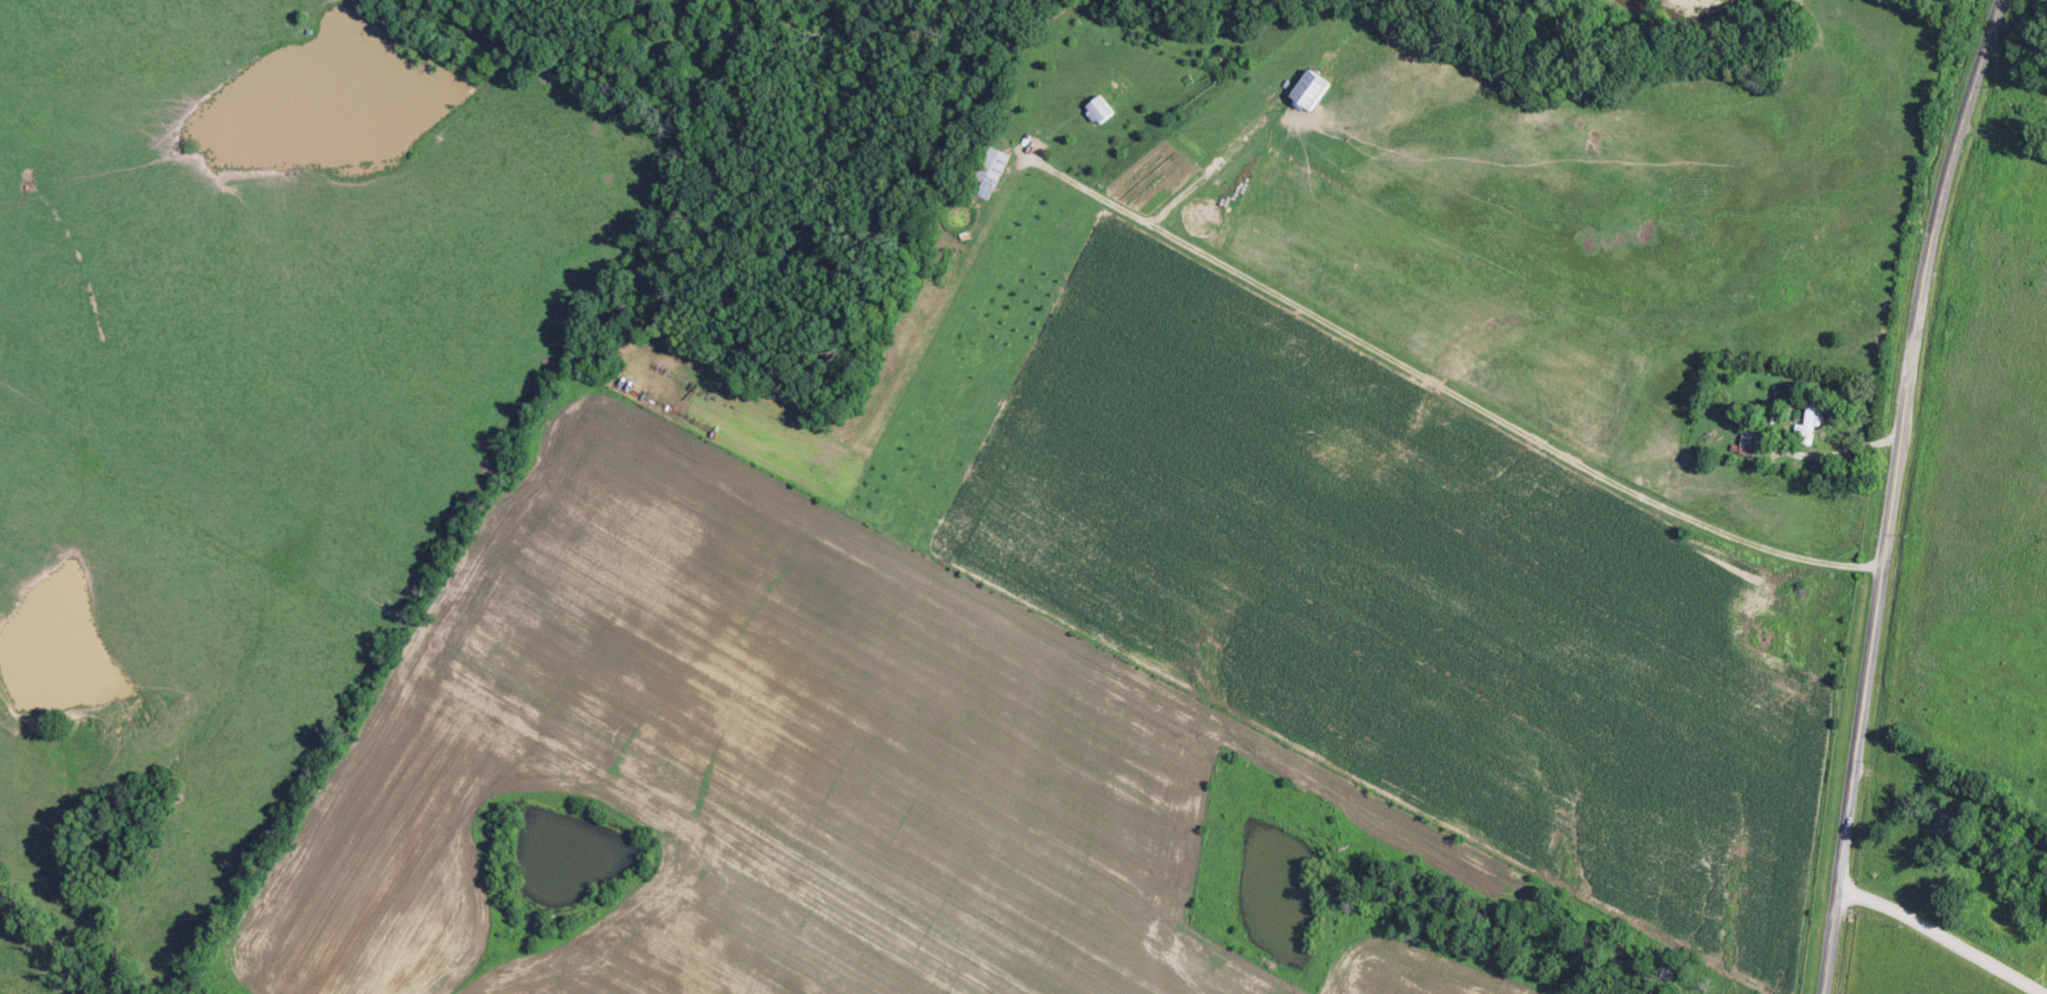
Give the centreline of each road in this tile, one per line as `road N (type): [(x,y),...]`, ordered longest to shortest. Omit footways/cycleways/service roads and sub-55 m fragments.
road 1 (residential): [(1820,993),(1934,226),(2004,0)]
road 2 (residential): [(2046,993),(1881,901),(1834,889)]

